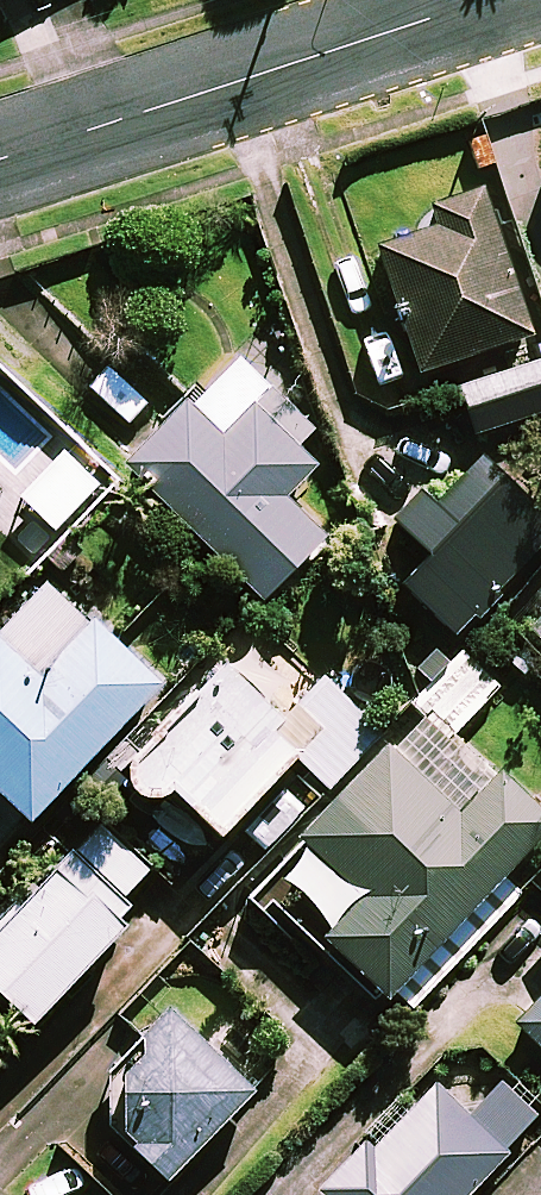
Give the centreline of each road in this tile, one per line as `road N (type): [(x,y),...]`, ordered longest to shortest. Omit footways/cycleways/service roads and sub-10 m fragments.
road 1 (residential): [(0,158),(445,11)]

